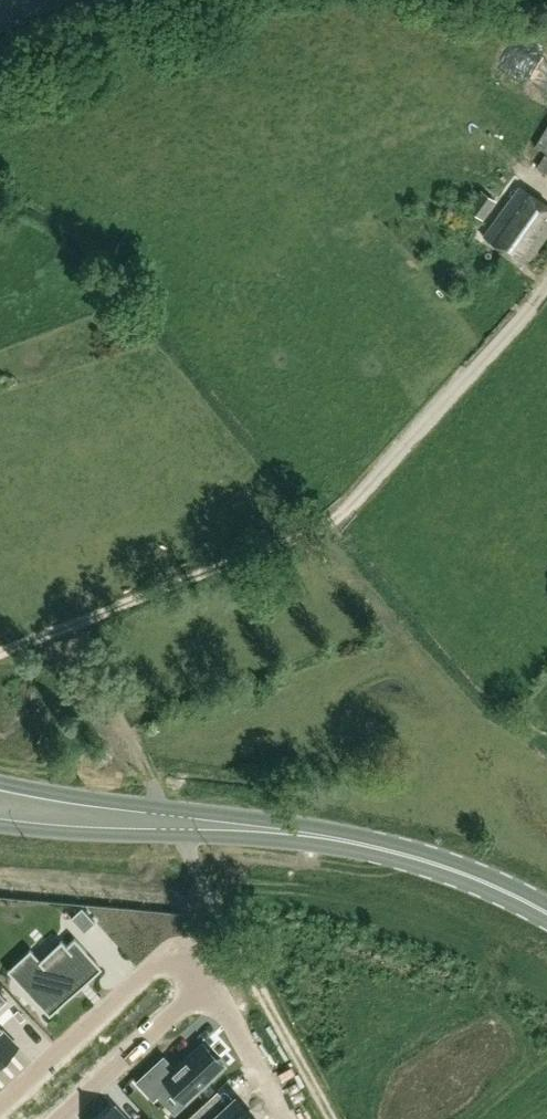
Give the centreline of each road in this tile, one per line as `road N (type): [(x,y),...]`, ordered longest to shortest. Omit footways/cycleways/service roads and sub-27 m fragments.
road 1 (track): [(534,304),(333,522),(0,652)]
road 2 (track): [(331,1118),(72,625)]
road 3 (primary): [(392,851),(314,828),(0,783)]
road 4 (primary): [(0,826),(392,851)]
road 5 (residential): [(206,985),(172,947),(0,1106)]
road 6 (residential): [(58,1118),(206,985)]
road 7 (primary): [(546,913),(463,873),(392,851)]
road 8 (residential): [(282,1118),(206,985)]

